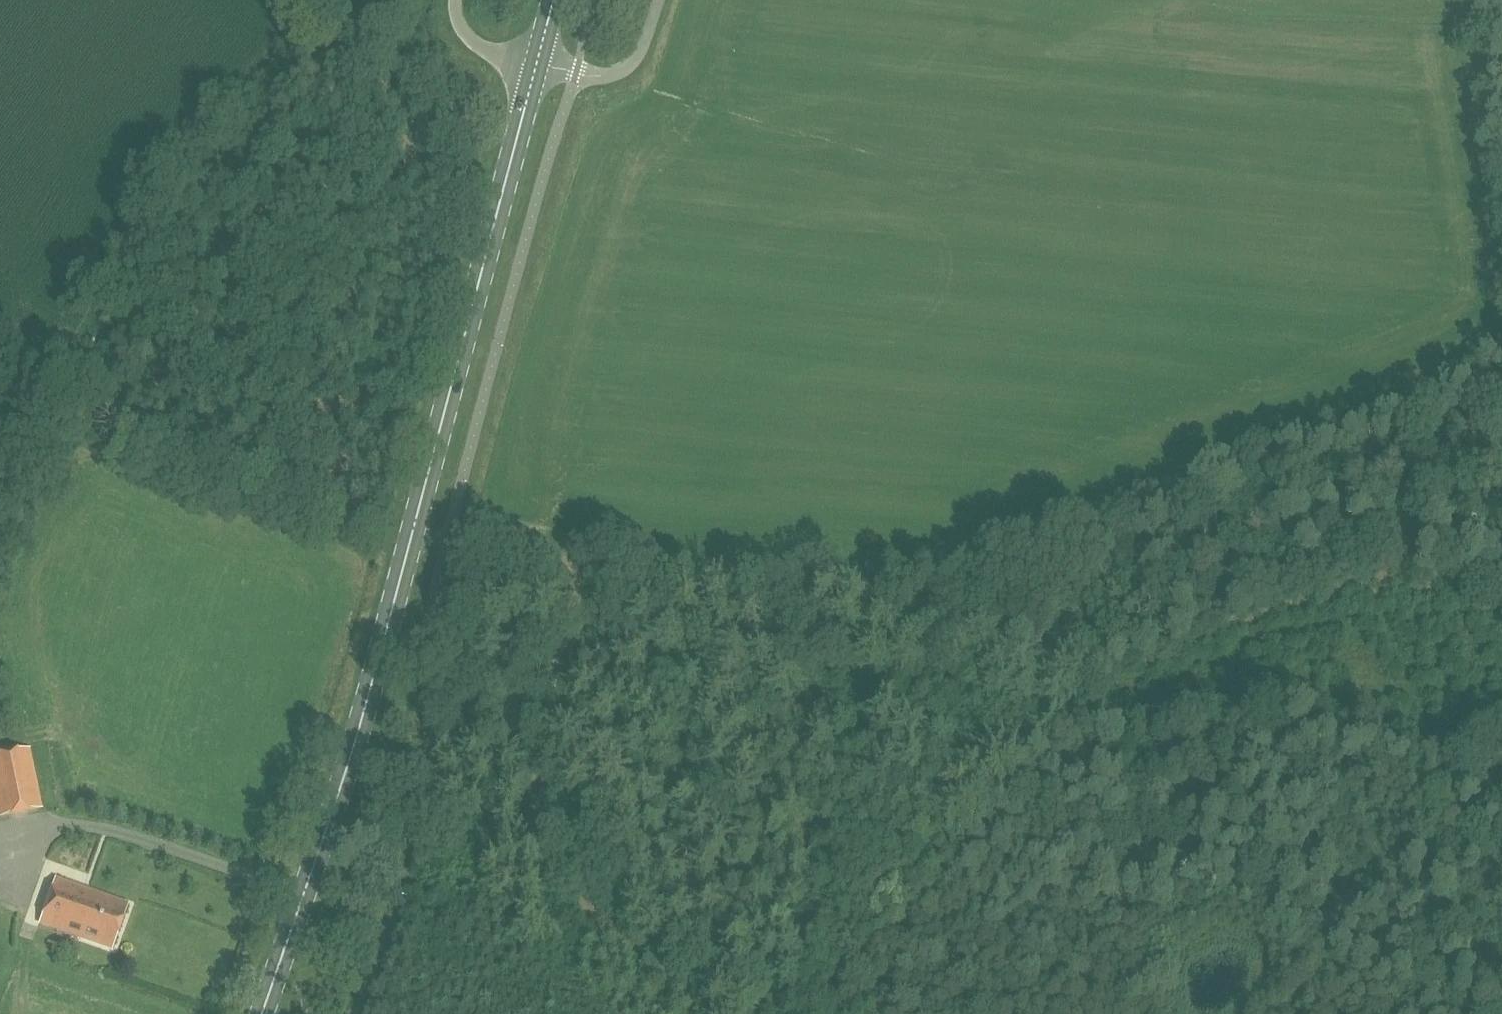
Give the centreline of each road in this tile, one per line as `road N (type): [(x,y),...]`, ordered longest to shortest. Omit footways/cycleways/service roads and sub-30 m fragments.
road 1 (secondary): [(258,1013),(419,544),(545,67)]
road 2 (unclassified): [(545,67),(611,77),(635,64),(663,0)]

